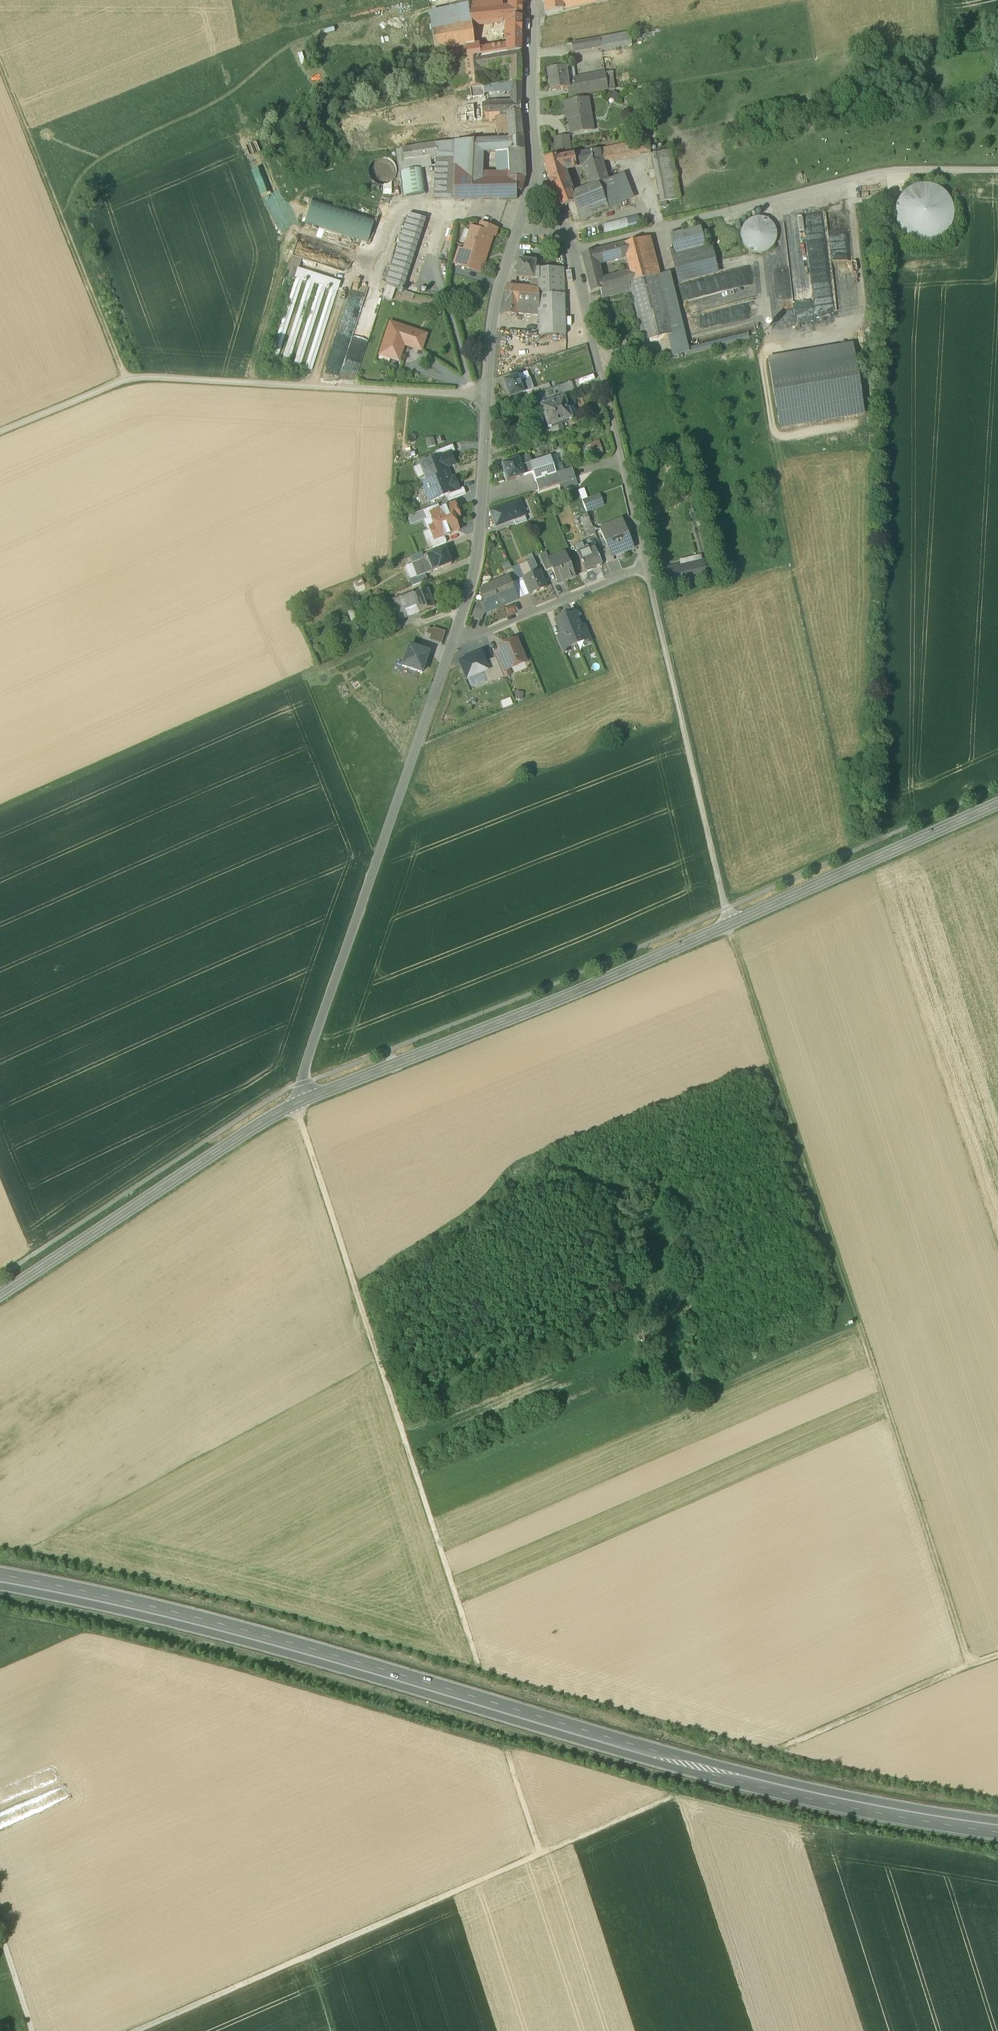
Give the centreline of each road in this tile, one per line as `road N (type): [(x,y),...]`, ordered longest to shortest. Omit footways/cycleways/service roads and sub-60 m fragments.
road 1 (trunk): [(0,1577),(271,1640),(791,1790),(997,1829)]
road 2 (track): [(970,1665),(725,909)]
road 3 (tertiary): [(997,803),(601,981),(309,1097)]
road 4 (track): [(297,1103),(475,1654)]
road 5 (residential): [(452,643),(646,565),(573,252)]
road 6 (track): [(0,808),(464,605)]
road 7 (track): [(489,389),(466,395),(134,377),(0,431)]
road 8 (unclassified): [(452,643),(305,1073),(309,1097)]
road 9 (track): [(541,1854),(137,2030)]
road 10 (unclassified): [(997,170),(883,170),(573,252)]
road 11 (unclassified): [(517,229),(496,307),(478,556),(452,643)]
road 12 (track): [(860,1326),(692,1401),(654,1213)]
road 13 (tertiary): [(309,1097),(0,1296)]
road 14 (track): [(646,565),(725,909)]
road 15 (track): [(125,381),(0,62)]
road 16 (track): [(997,1655),(780,1747)]
road 17 (unclassified): [(533,0),(531,184)]
road 18 (track): [(670,1797),(541,1854)]

